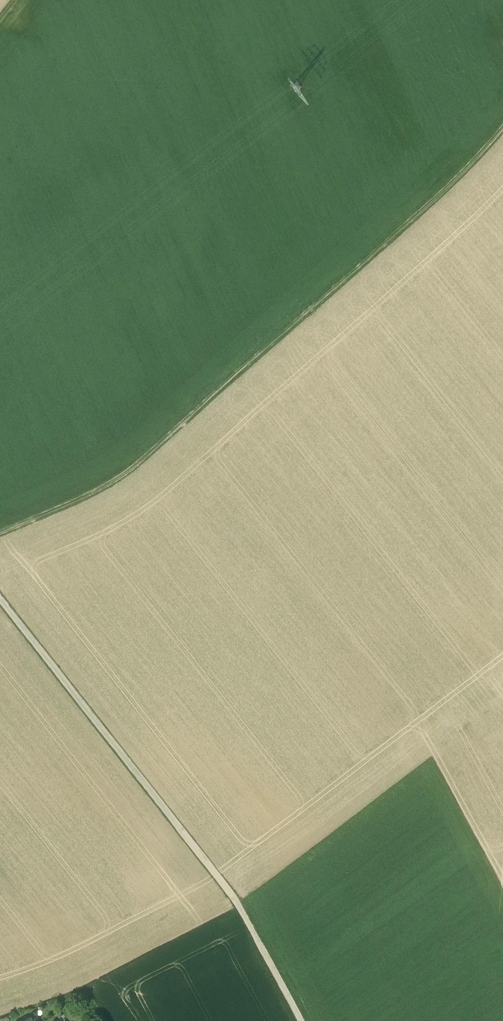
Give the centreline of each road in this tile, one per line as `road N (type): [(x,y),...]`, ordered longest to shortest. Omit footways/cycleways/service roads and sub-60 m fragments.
road 1 (track): [(0,531),(84,496),(139,461),(390,237),(502,121)]
road 2 (track): [(0,597),(225,887),(302,1020)]

